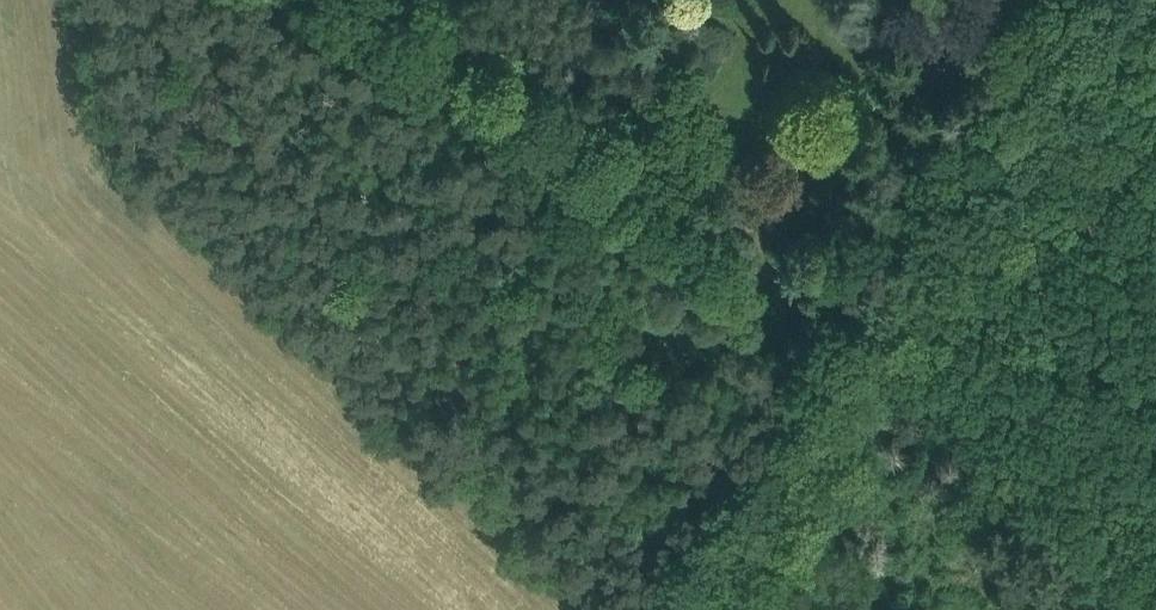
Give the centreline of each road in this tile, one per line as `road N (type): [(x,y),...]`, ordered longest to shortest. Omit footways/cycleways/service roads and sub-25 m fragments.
road 1 (track): [(665,609),(1151,0)]

